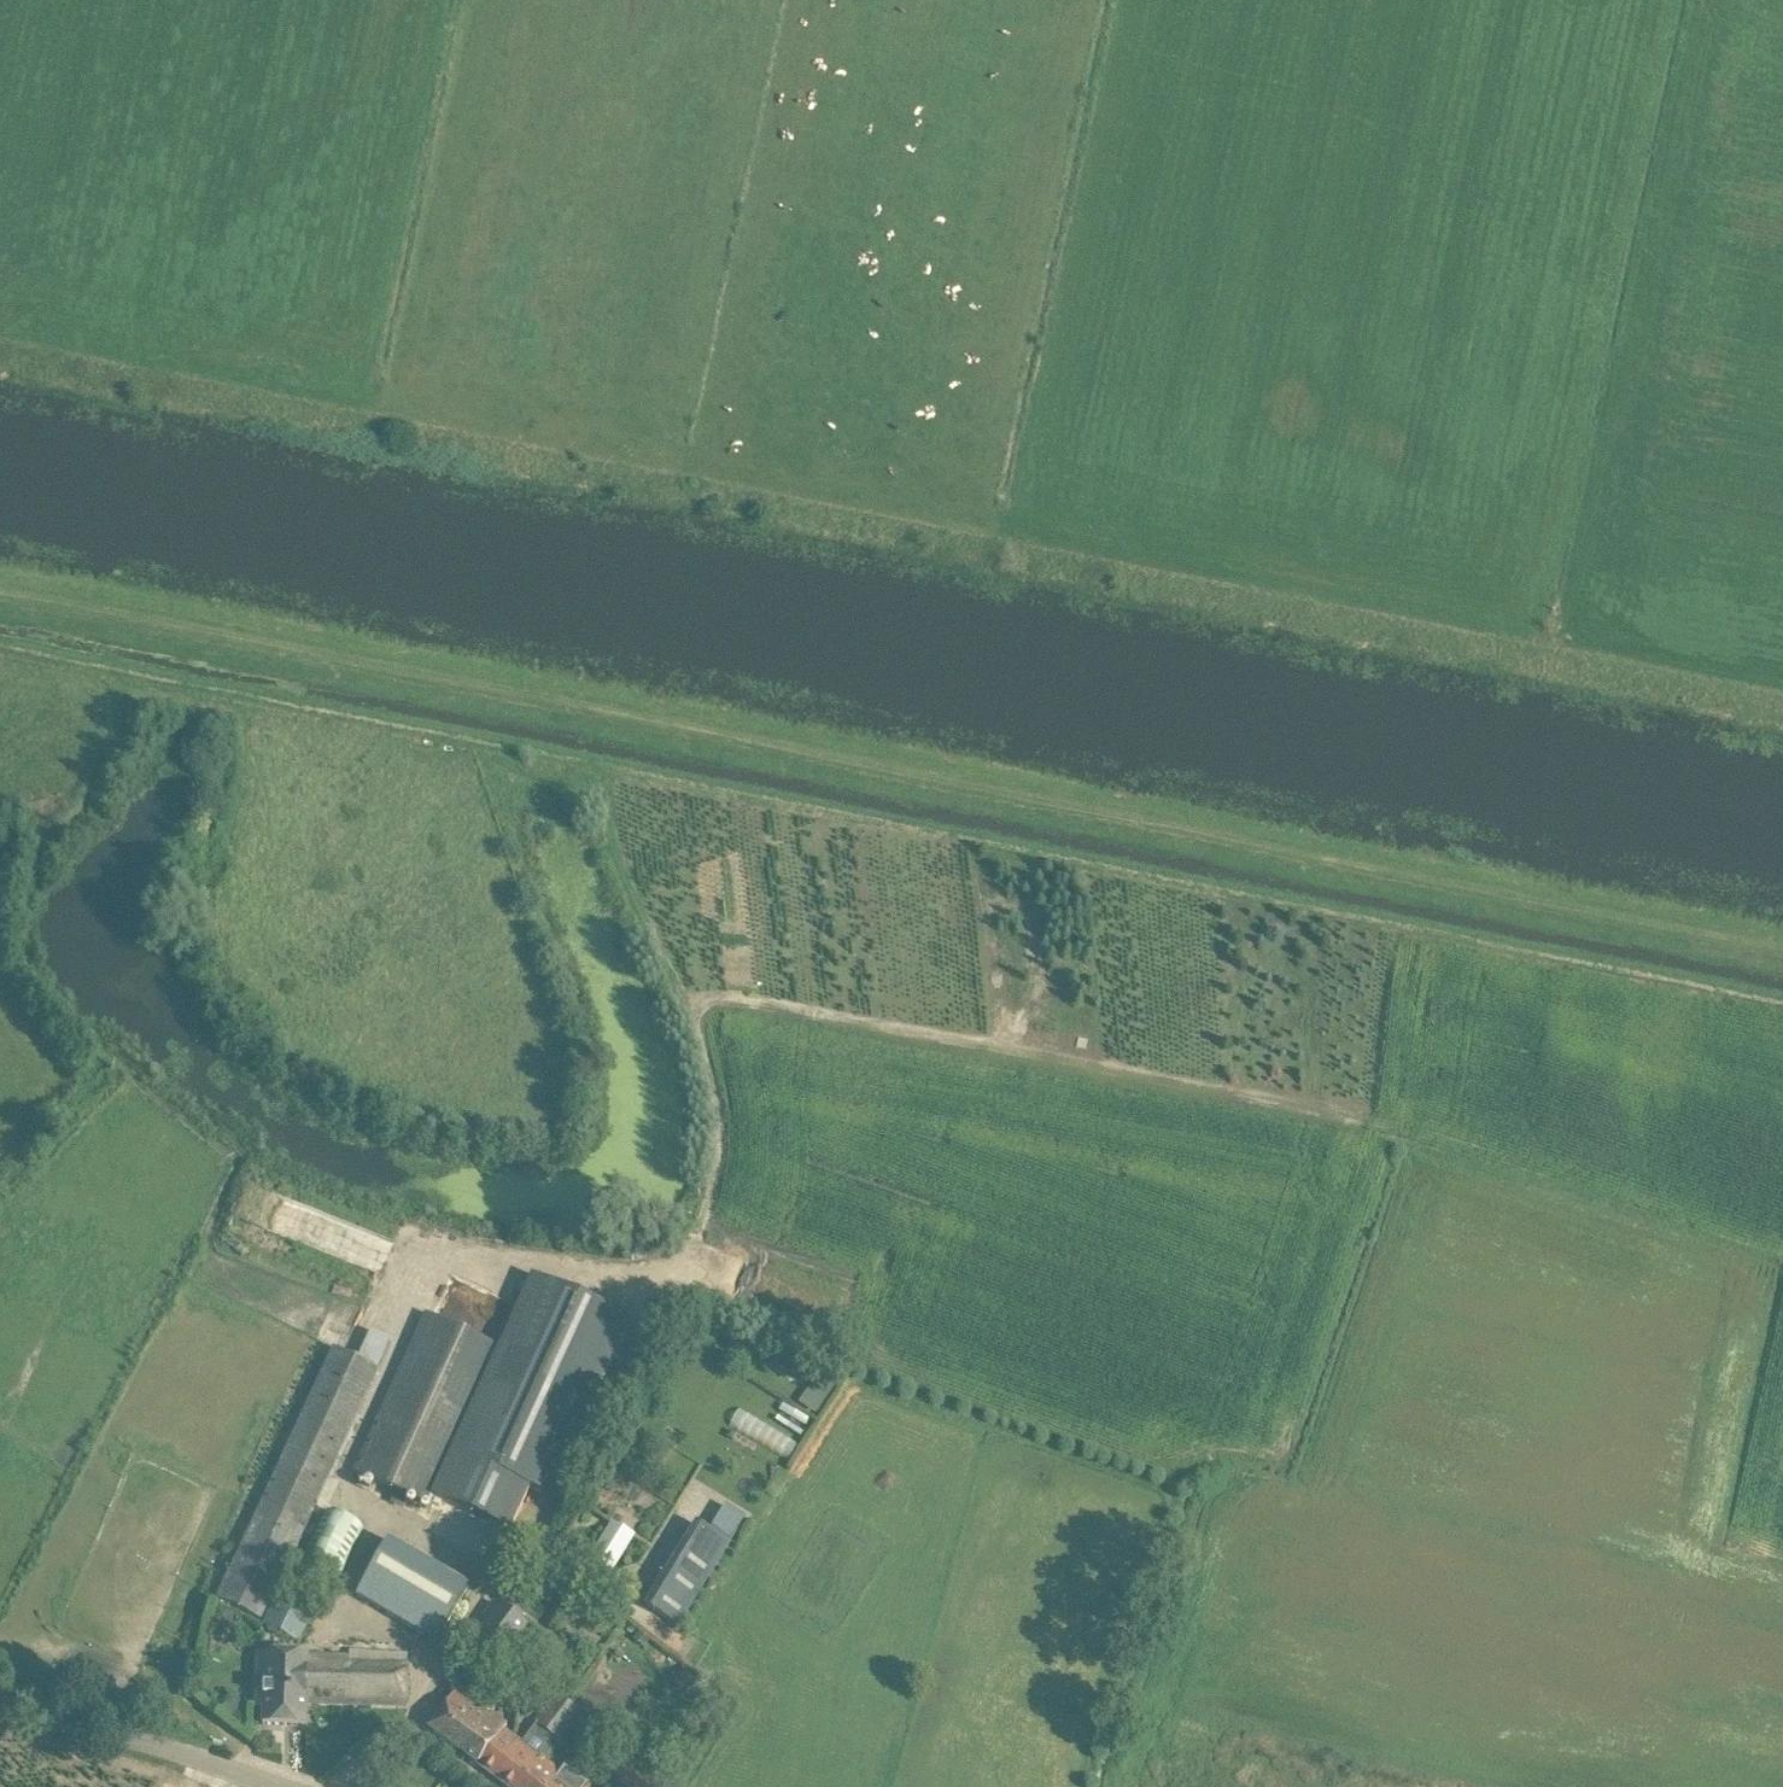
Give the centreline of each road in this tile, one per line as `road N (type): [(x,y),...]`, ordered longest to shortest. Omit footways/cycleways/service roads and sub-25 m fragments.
road 1 (unclassified): [(275,1786),(0,1705)]

